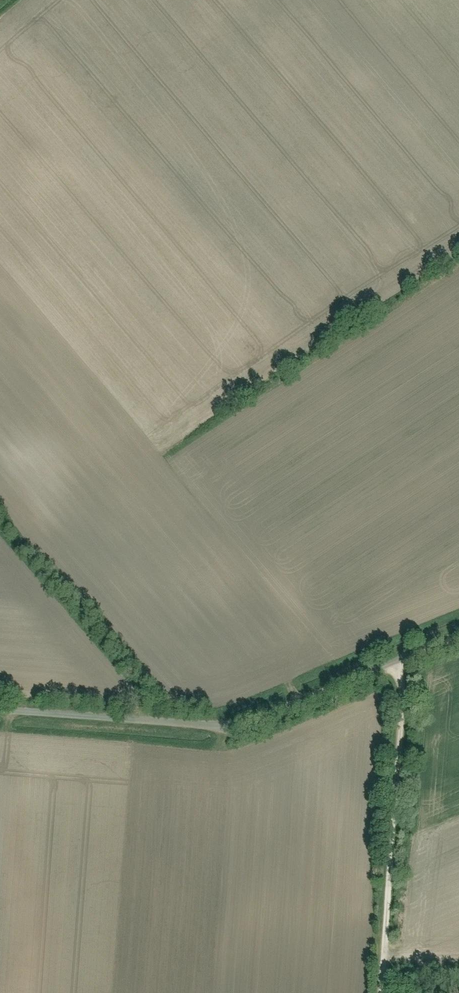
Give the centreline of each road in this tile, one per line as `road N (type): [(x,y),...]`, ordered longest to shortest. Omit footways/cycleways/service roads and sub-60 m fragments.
road 1 (unclassified): [(458,639),(255,729),(0,711)]
road 2 (track): [(390,992),(409,658)]

